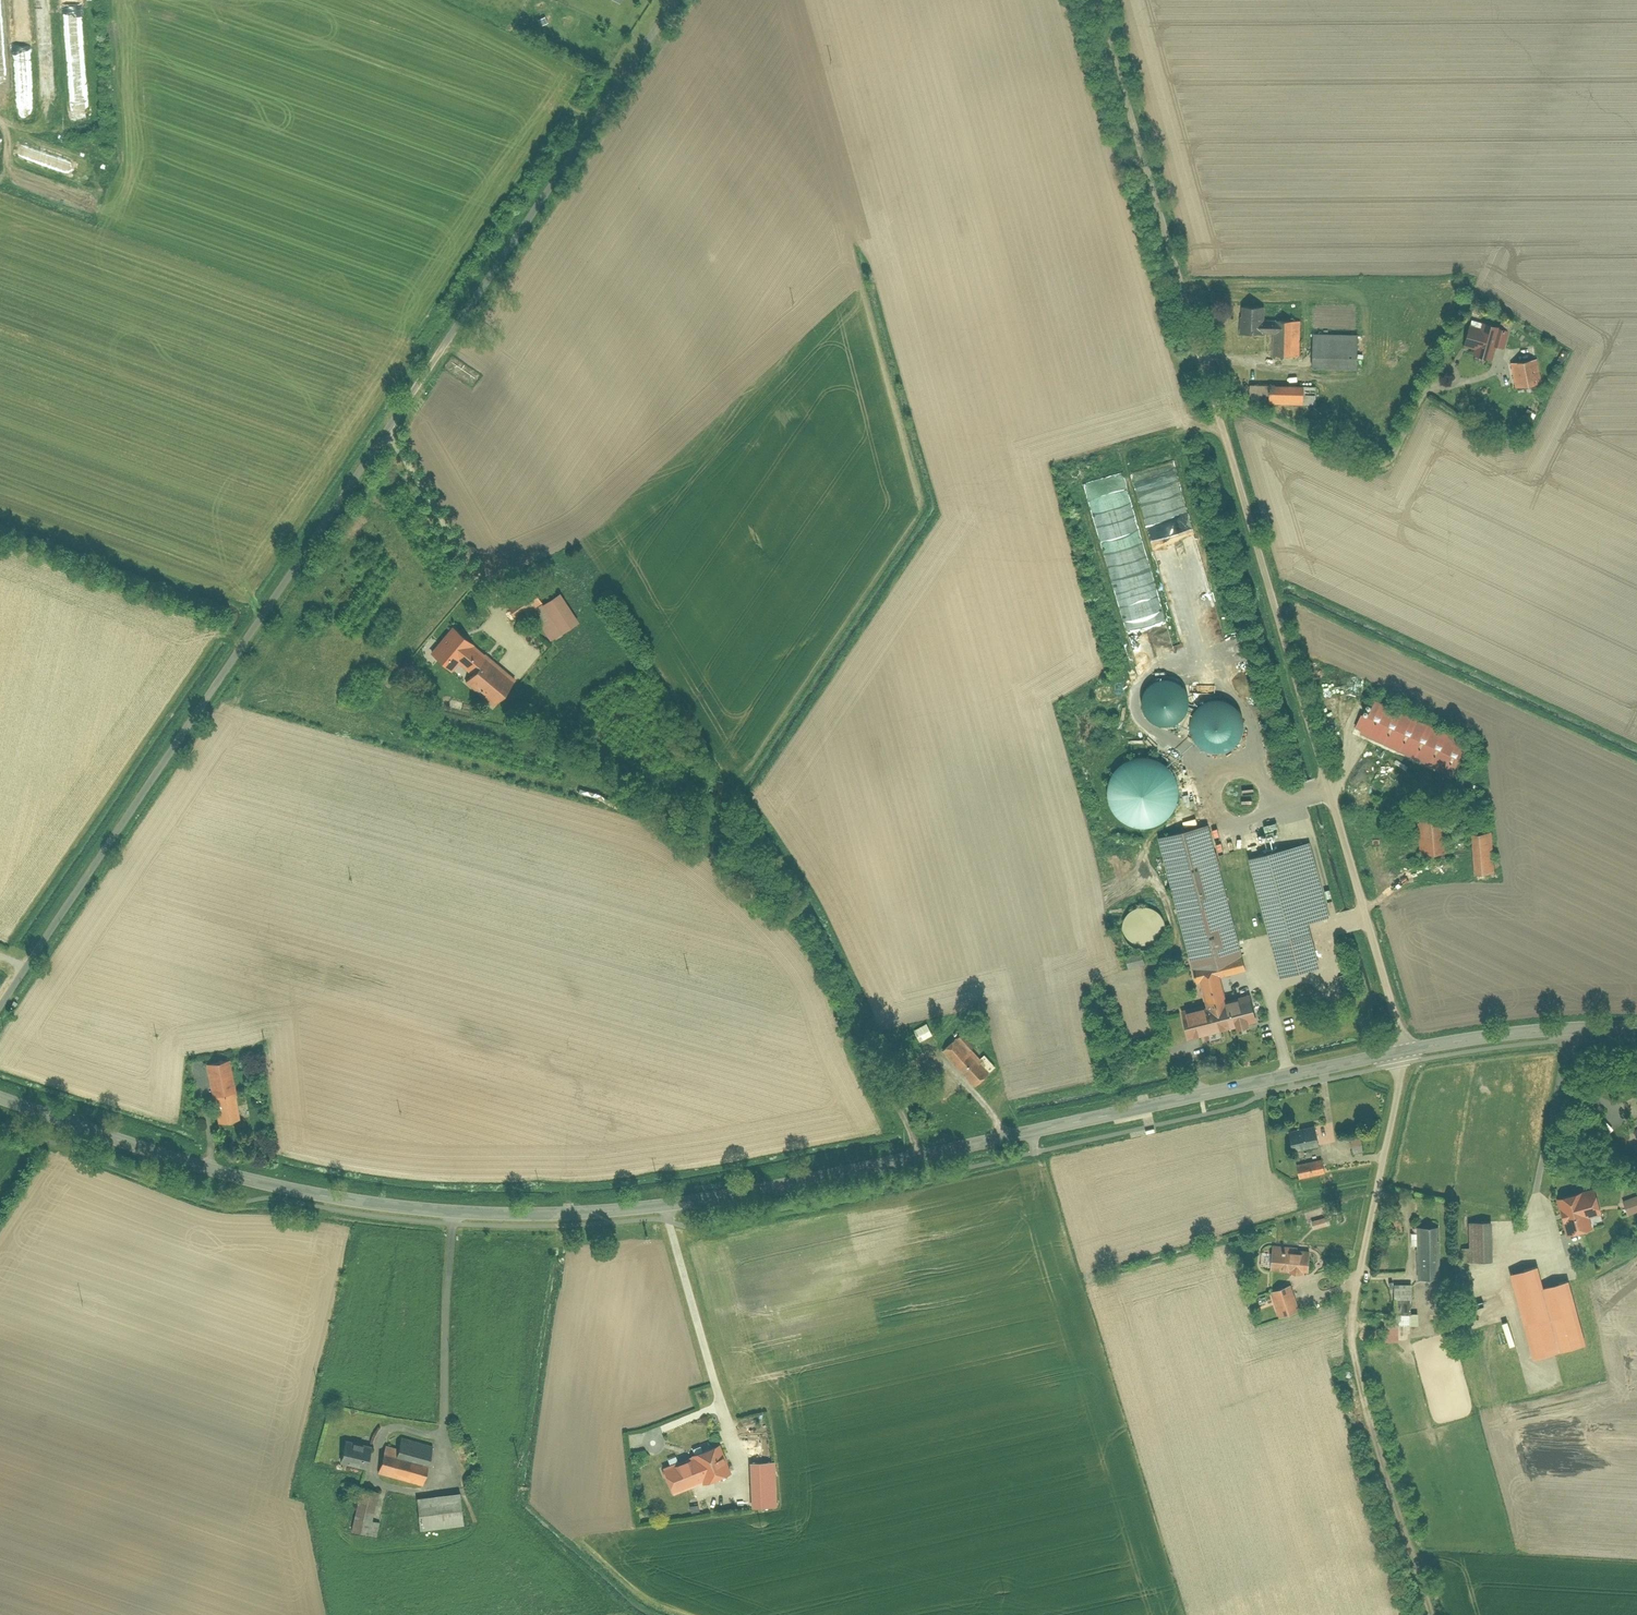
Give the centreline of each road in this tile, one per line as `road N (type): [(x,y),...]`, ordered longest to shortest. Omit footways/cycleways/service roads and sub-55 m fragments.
road 1 (tertiary): [(0,1099),(206,1171),(384,1208),(527,1216),(667,1207),(783,1186),(1408,1050)]
road 2 (unclassified): [(0,1007),(668,0)]
road 3 (unclassified): [(1408,1050),(1219,401)]
road 4 (track): [(1435,1614),(1350,1333),(1408,1050)]
road 5 (unclassified): [(1219,401),(1101,0)]
road 6 (unclassified): [(1219,401),(1383,465),(1424,394),(1486,376)]
road 7 (tertiary): [(1408,1050),(1636,1030)]

